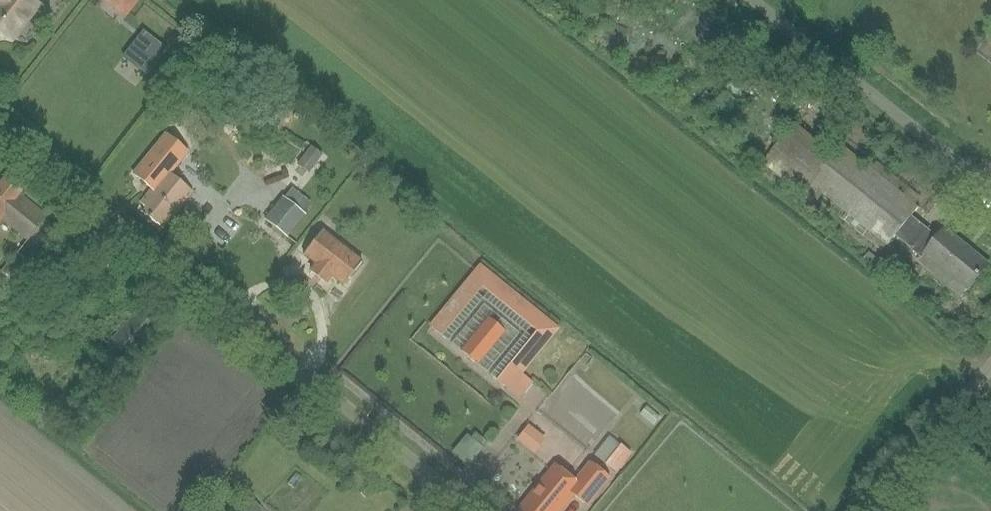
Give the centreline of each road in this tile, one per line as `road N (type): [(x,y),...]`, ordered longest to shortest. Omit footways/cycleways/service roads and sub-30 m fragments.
road 1 (unclassified): [(468,510),(0,139)]
road 2 (unclassified): [(990,190),(750,0)]
road 3 (unclassified): [(875,510),(990,365)]

